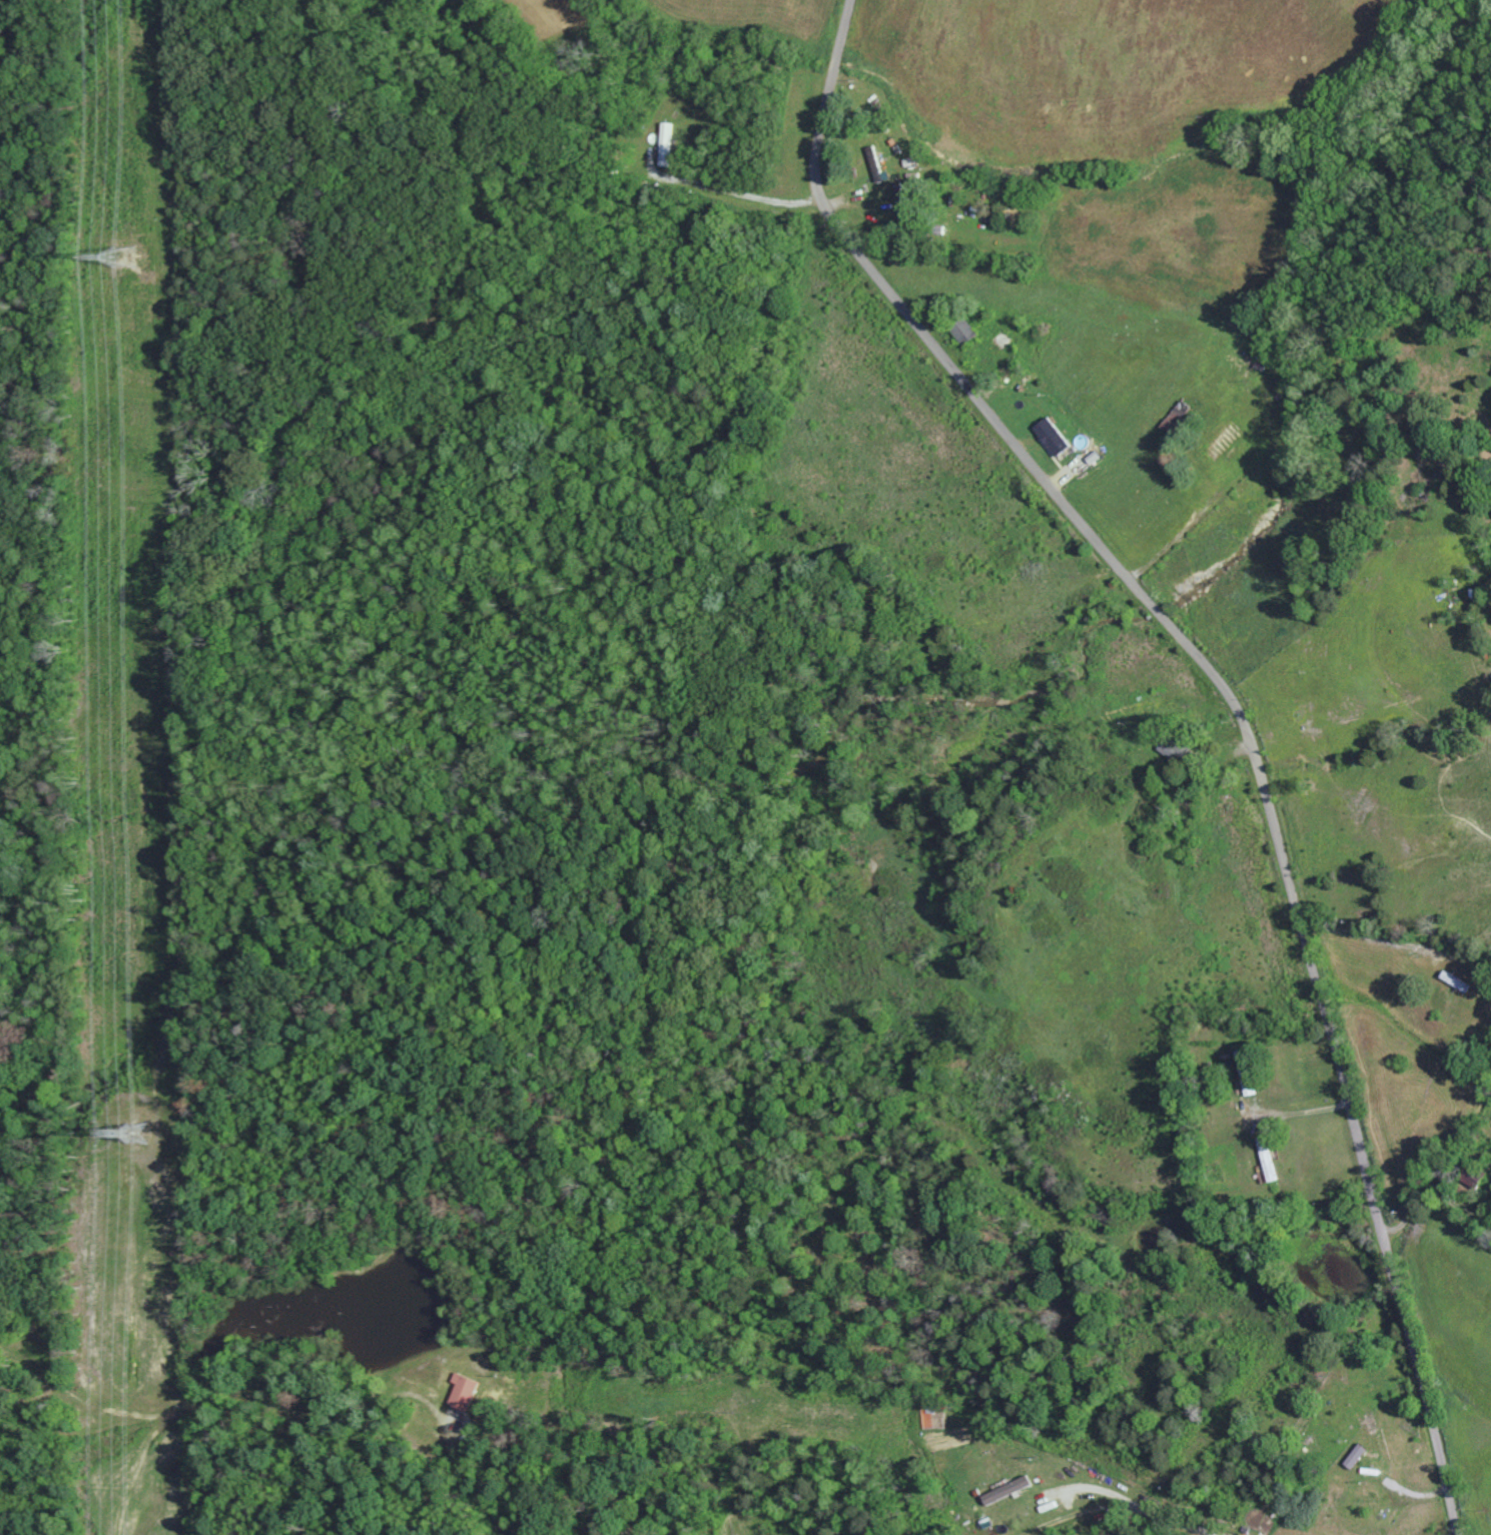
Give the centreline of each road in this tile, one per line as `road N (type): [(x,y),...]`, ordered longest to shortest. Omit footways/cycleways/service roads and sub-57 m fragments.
road 1 (residential): [(1458,1534),(1357,1130),(1236,712),(880,285),(819,197),(818,141),(851,0)]

